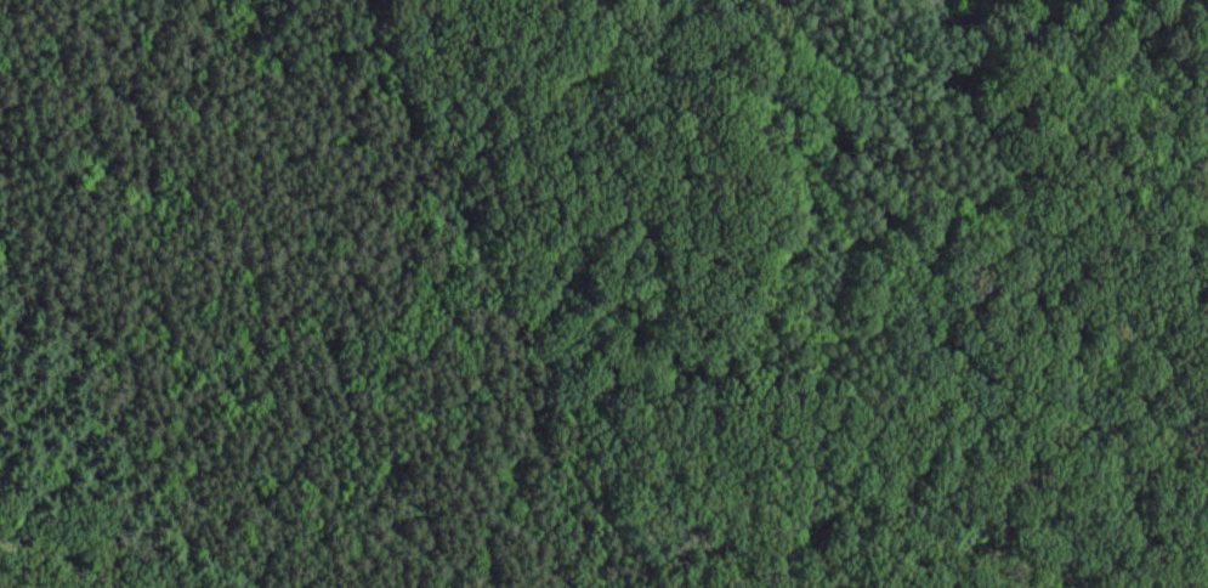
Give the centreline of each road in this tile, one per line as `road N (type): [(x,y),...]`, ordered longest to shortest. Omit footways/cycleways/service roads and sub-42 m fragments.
road 1 (track): [(0,535),(118,587)]

